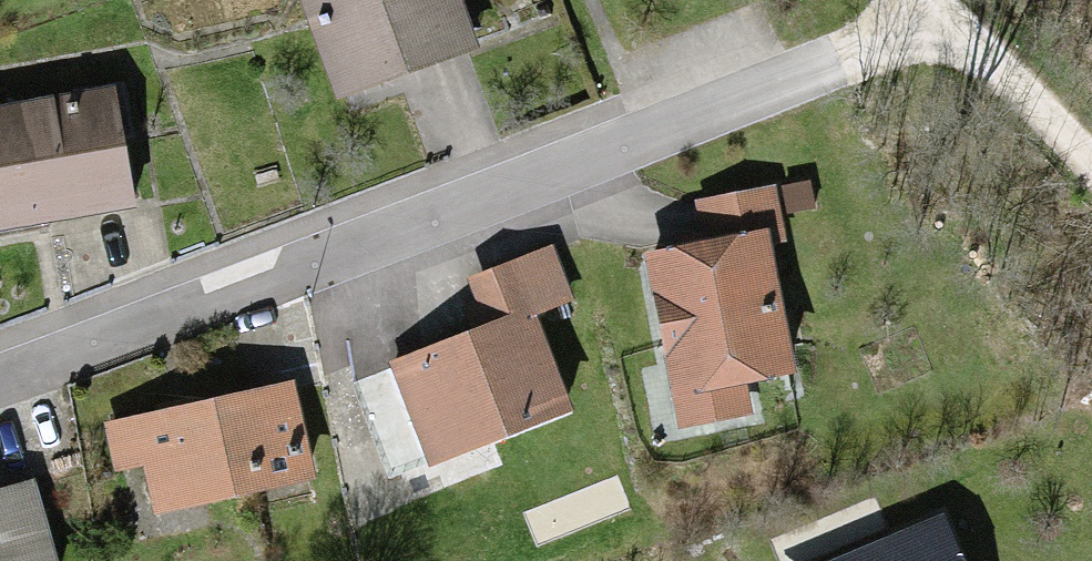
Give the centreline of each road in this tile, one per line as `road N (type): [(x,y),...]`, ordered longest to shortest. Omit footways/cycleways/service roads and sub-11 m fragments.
road 1 (residential): [(0,370),(956,19)]
road 2 (residential): [(956,19),(1091,162)]

